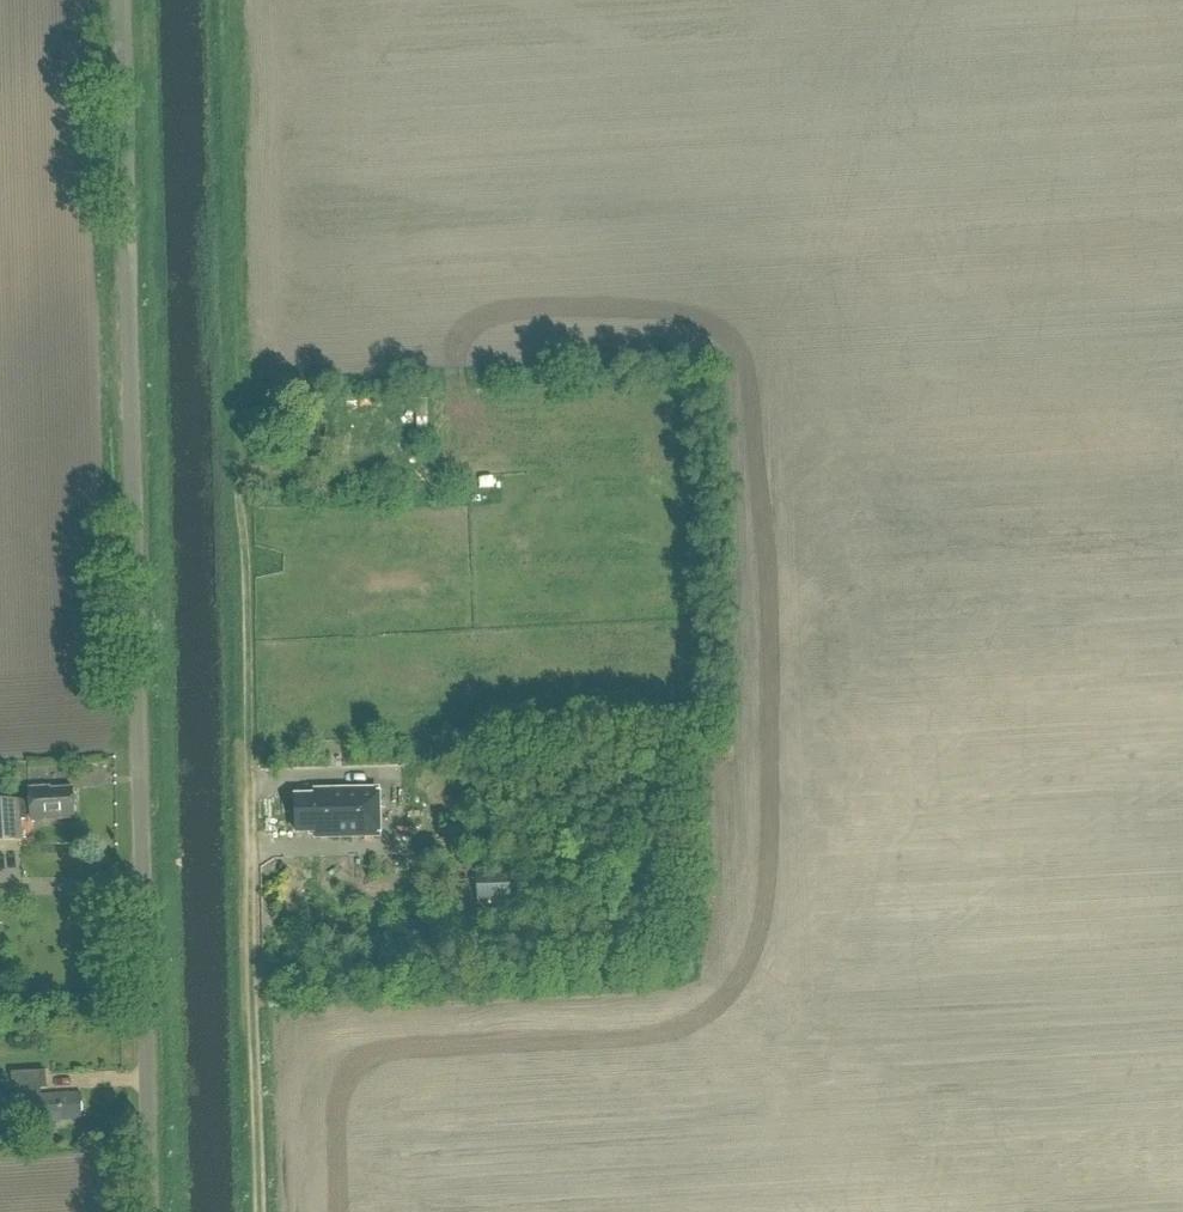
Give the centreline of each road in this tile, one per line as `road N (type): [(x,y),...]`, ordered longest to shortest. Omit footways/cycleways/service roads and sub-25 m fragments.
road 1 (unclassified): [(151,1211),(123,0)]

